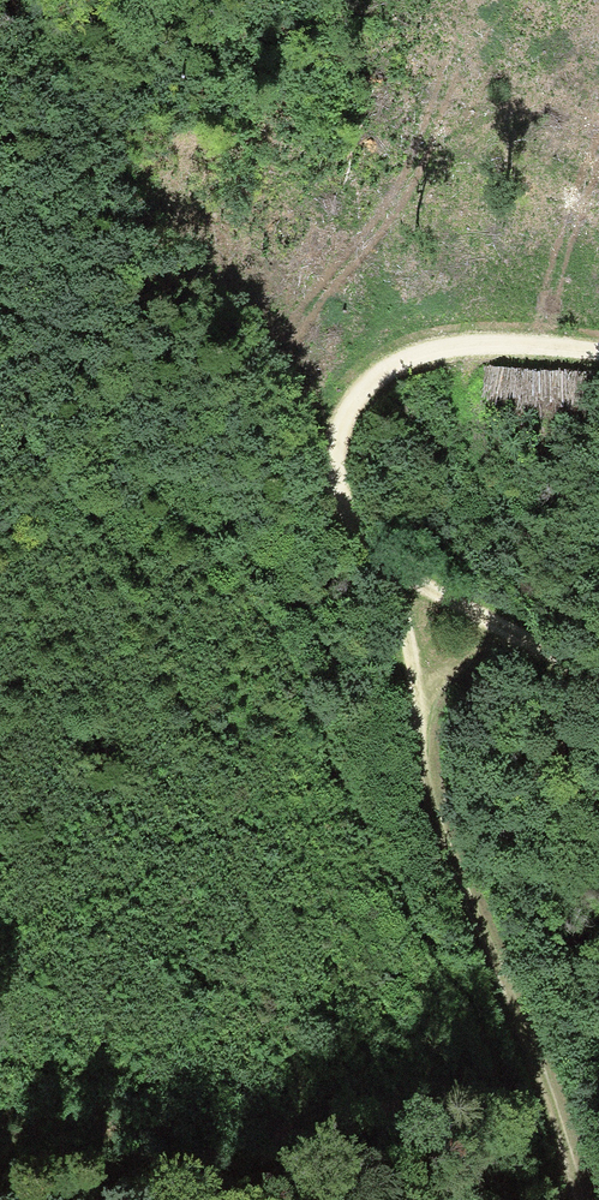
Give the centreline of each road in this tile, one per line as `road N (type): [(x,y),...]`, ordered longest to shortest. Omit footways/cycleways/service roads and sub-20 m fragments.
road 1 (track): [(557,1199),(508,1086),(347,803),(248,599),(101,395),(0,308)]
road 2 (track): [(598,680),(387,569),(354,536),(337,491),(336,453),(355,400),(391,372),(480,348),(598,353)]
road 3 (track): [(575,1199),(529,1052),(421,788),(409,663),(387,569)]
road 4 (track): [(416,714),(452,671),(521,640)]

